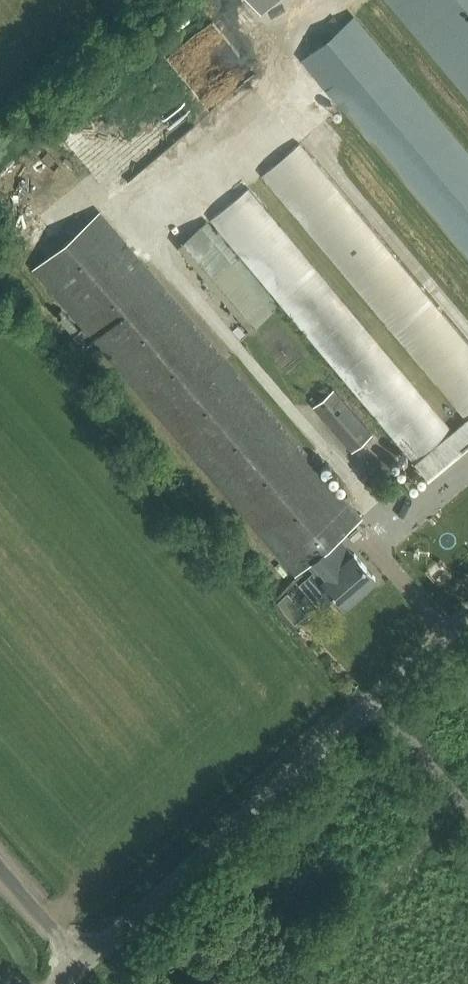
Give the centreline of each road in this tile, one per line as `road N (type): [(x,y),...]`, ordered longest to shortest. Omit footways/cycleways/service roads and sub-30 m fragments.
road 1 (tertiary): [(82,962),(467,620)]
road 2 (unclassified): [(82,962),(0,867)]

